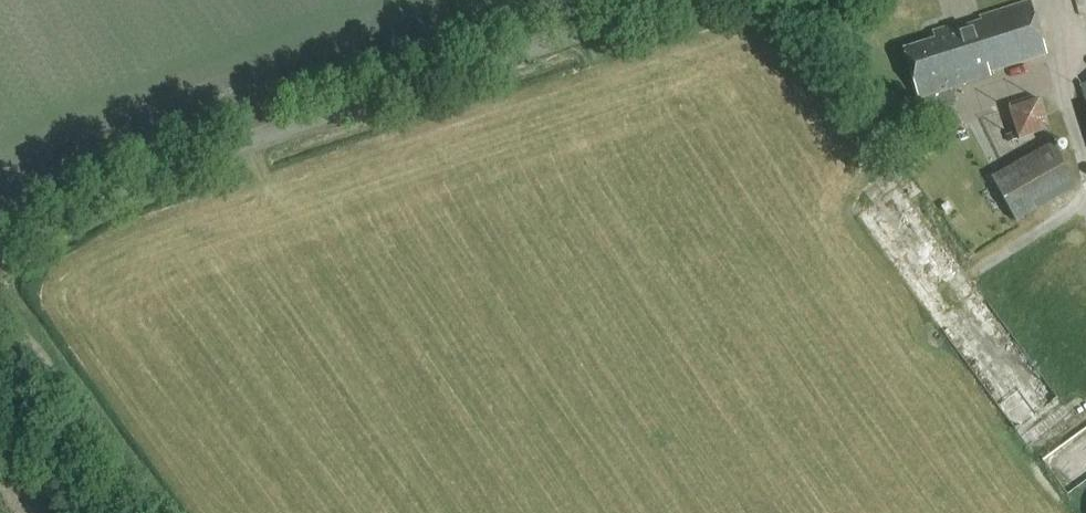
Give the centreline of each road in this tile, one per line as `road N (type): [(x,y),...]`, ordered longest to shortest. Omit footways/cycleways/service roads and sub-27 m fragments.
road 1 (unclassified): [(0,253),(139,179),(694,0)]
road 2 (track): [(0,297),(159,512)]

